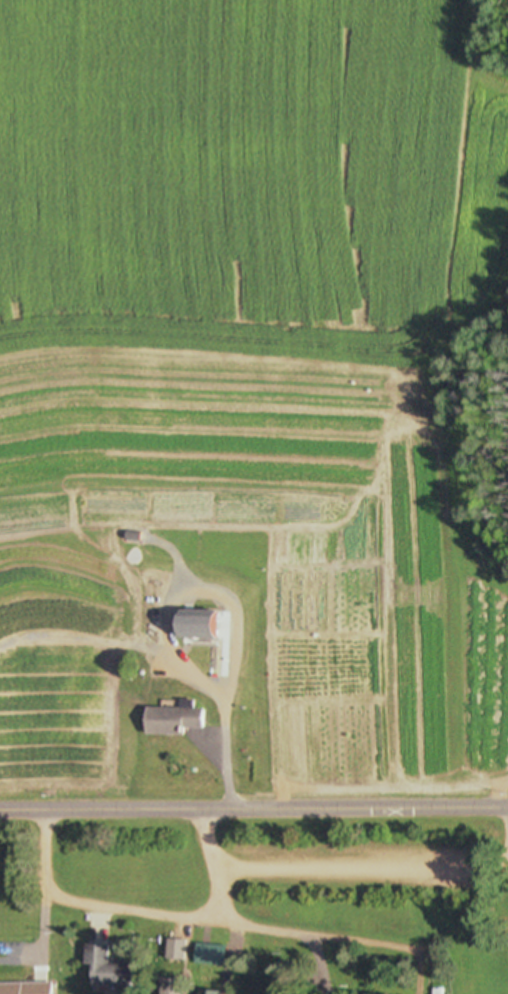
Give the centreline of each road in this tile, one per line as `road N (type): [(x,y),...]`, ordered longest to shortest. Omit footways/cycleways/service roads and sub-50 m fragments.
road 1 (residential): [(51,805),(51,879),(68,898),(425,945),(489,945),(507,912)]
road 2 (residential): [(507,804),(0,804)]

